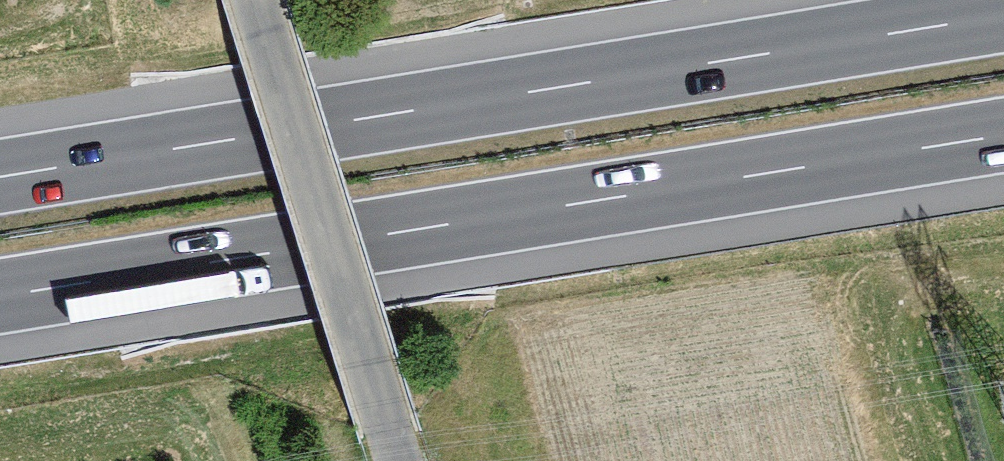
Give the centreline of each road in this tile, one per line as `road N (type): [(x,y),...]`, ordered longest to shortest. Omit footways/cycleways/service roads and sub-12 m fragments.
road 1 (motorway): [(0,296),(1003,135)]
road 2 (motorway): [(1003,16),(0,177)]
road 3 (unclassified): [(400,460),(256,0)]

